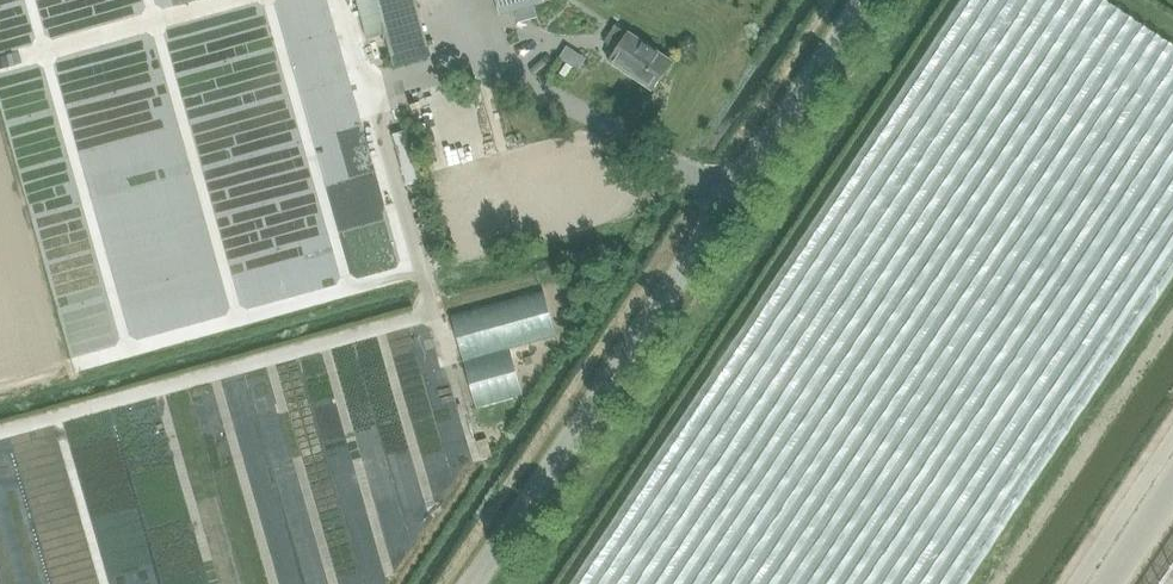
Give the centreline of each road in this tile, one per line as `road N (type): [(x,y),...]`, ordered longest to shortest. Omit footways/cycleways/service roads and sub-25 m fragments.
road 1 (unclassified): [(472,583),(863,0)]

